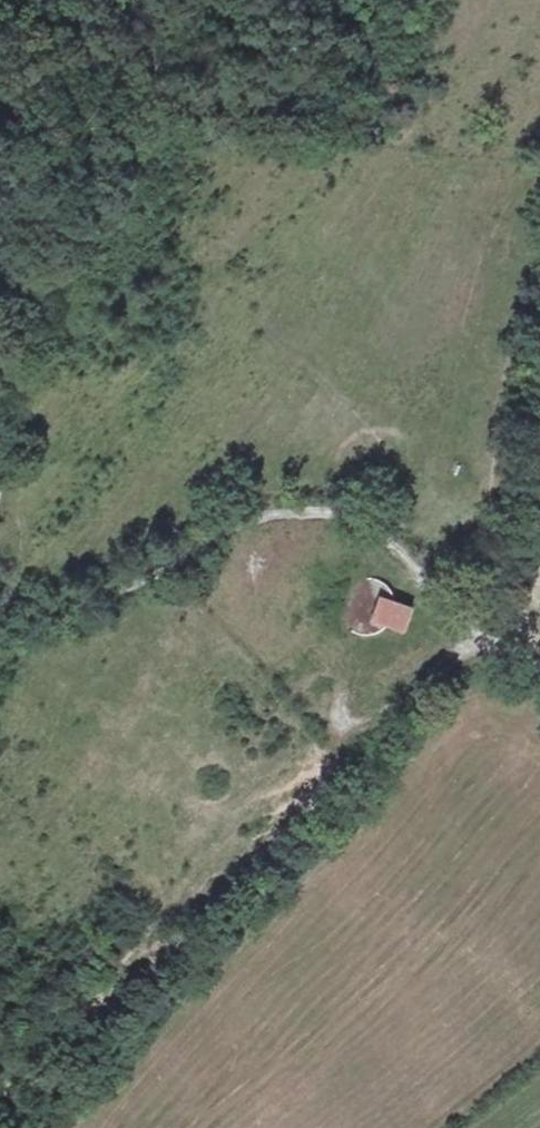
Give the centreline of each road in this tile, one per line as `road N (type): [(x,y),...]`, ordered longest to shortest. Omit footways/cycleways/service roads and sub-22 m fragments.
road 1 (track): [(0,589),(38,614),(107,597),(260,515),(317,508),(363,515),(539,668)]
road 2 (track): [(0,115),(36,191),(50,273),(30,329),(0,477)]

